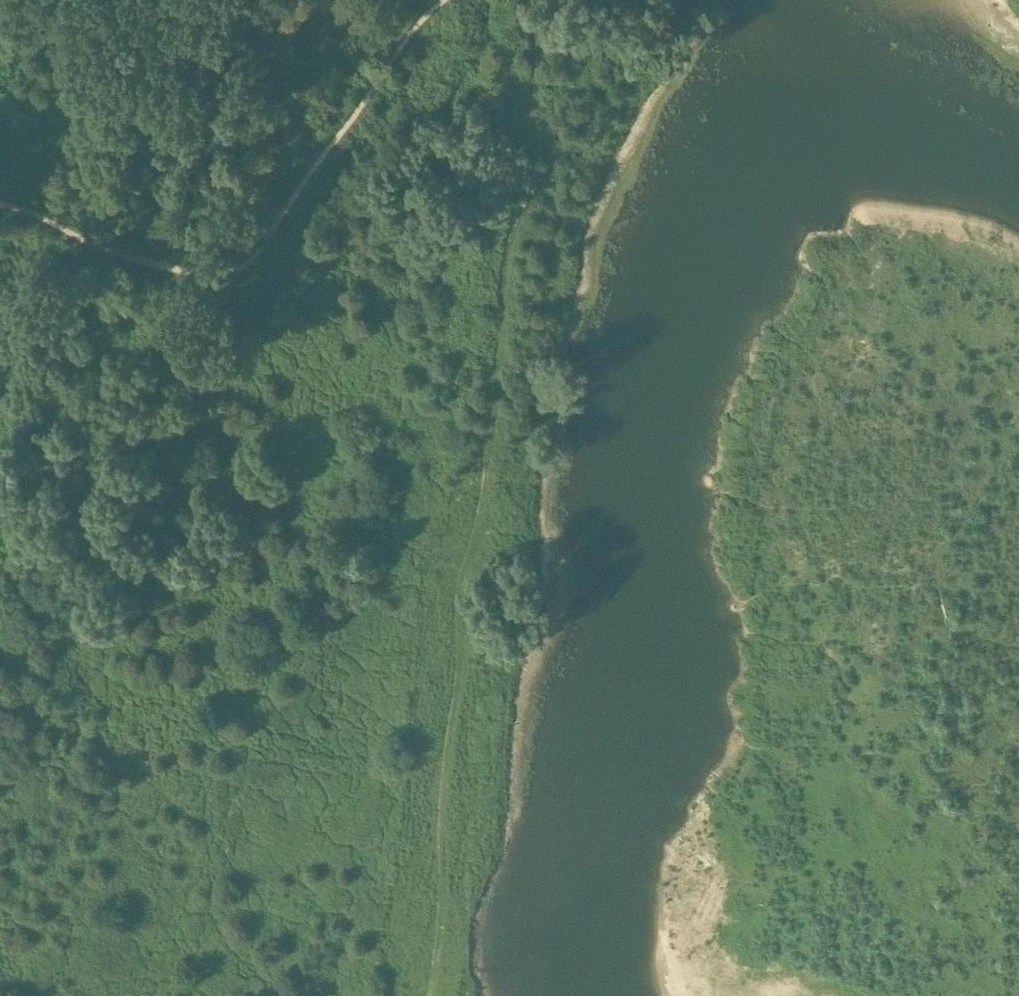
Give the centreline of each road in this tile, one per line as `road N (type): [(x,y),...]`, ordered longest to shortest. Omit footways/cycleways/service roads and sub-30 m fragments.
road 1 (track): [(426,995),(549,0)]

